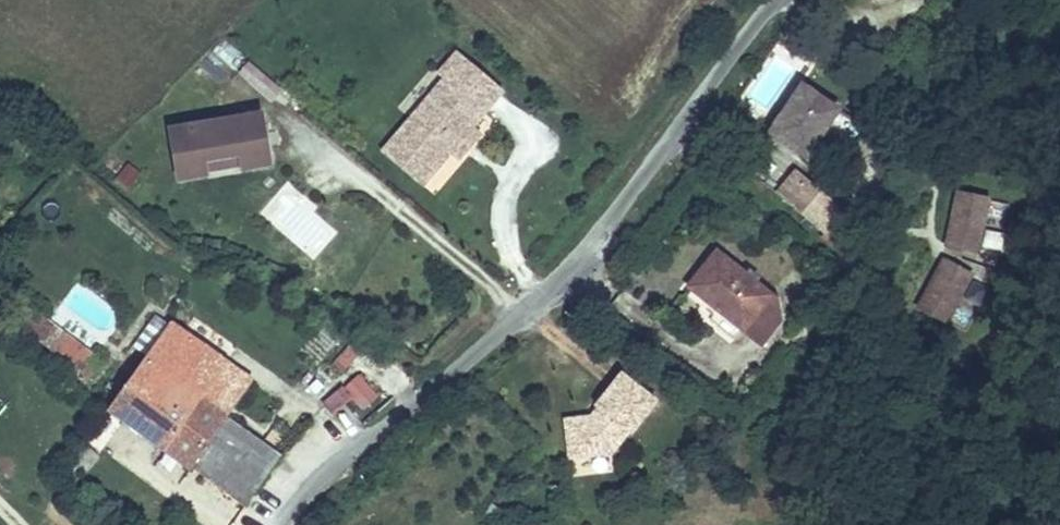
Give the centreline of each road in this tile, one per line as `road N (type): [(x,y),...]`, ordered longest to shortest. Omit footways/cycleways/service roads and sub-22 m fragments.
road 1 (residential): [(277,524),(280,504),(405,415),(750,0)]

